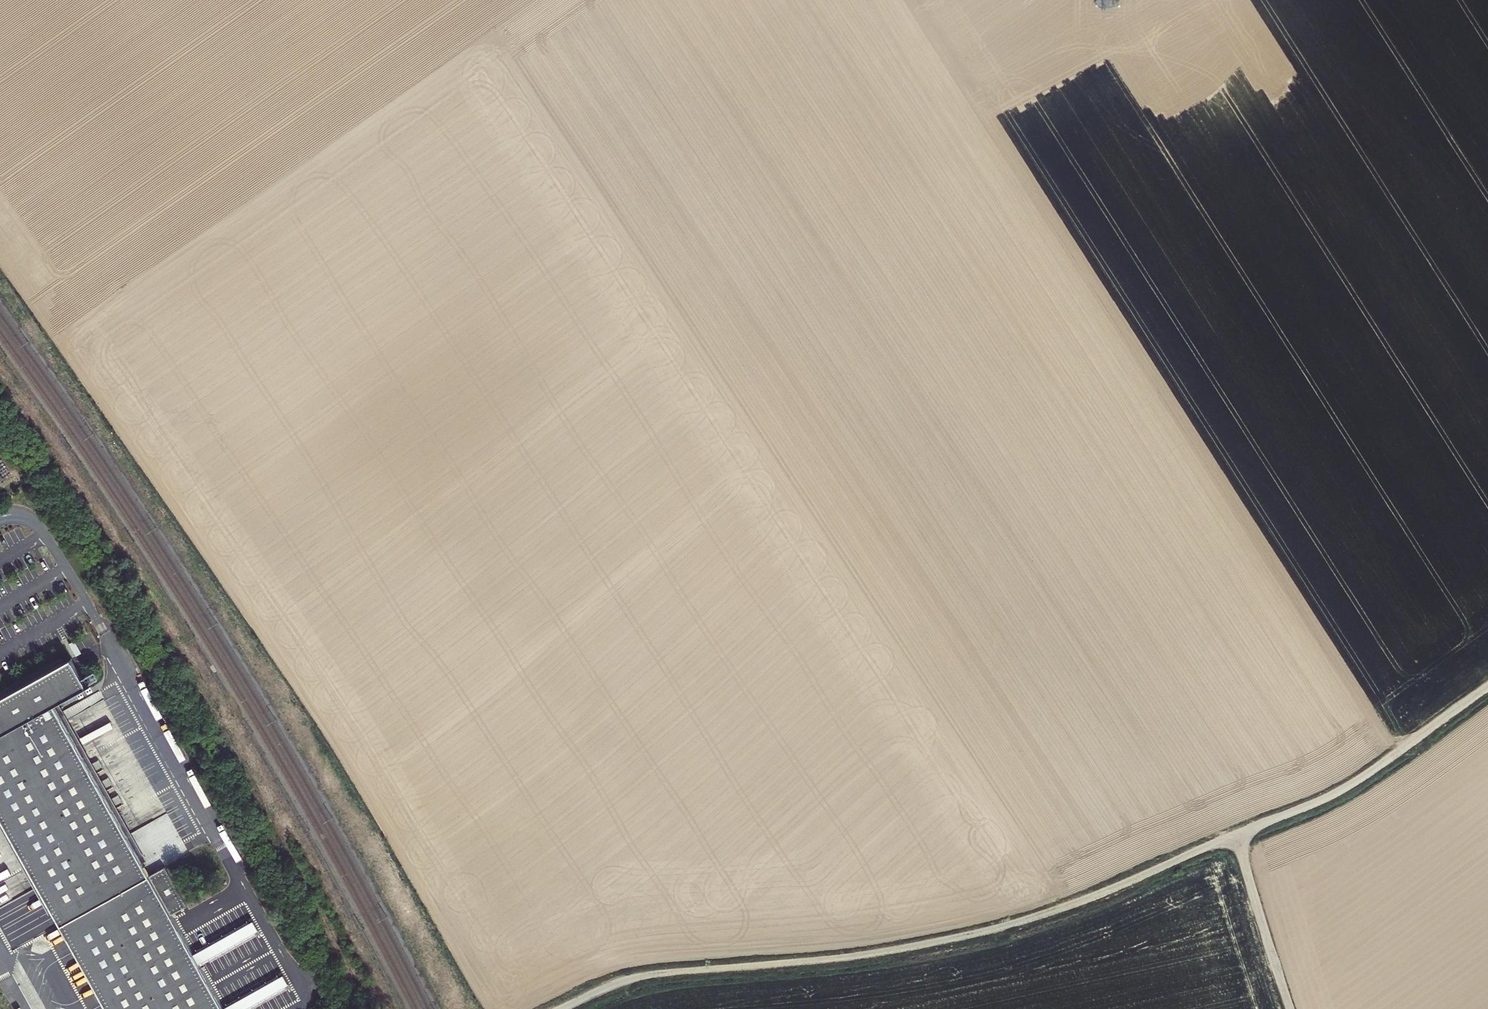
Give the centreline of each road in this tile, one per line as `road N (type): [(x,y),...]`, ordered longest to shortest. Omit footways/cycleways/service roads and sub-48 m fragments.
road 1 (track): [(1487,685),(1330,796),(1067,906),(967,936),(837,959),(615,983),(561,1008)]
road 2 (track): [(1289,1008),(1237,835)]

